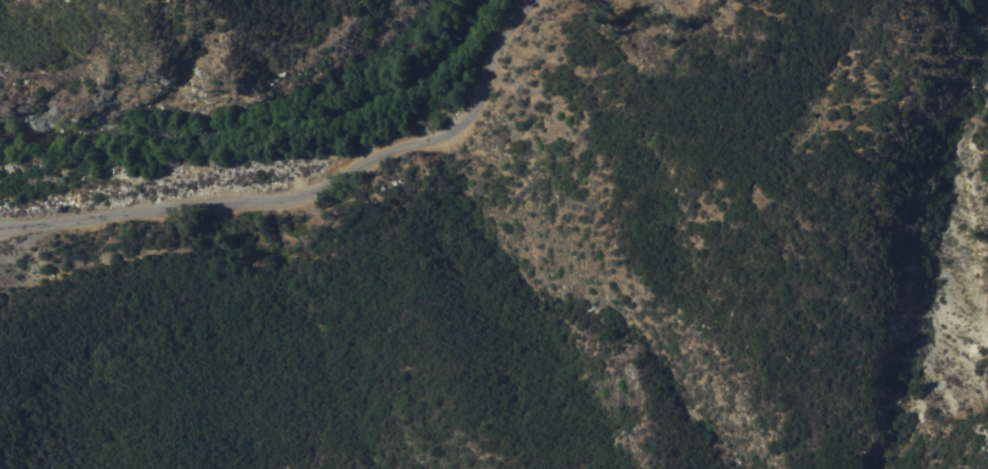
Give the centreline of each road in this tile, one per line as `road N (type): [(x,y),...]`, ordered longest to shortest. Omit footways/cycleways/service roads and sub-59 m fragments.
road 1 (residential): [(531,0),(499,42),(469,111),(446,132),(308,190),(262,200),(0,225)]

